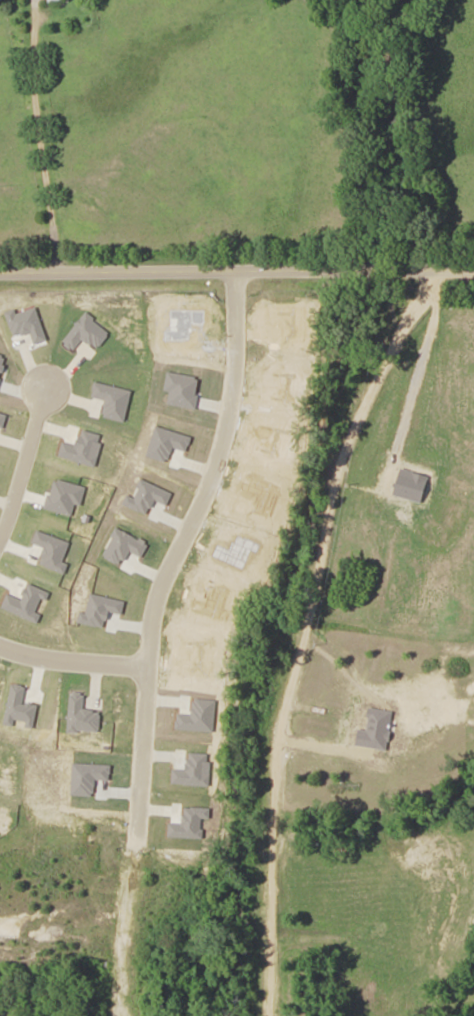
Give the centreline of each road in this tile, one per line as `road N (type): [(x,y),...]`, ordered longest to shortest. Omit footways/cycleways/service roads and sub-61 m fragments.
road 1 (residential): [(233,272),(230,417),(157,584),(136,820)]
road 2 (residential): [(0,273),(473,272)]
road 3 (residential): [(0,526),(46,377)]
road 4 (residential): [(146,659),(0,638)]
road 5 (residential): [(468,272),(473,133)]

